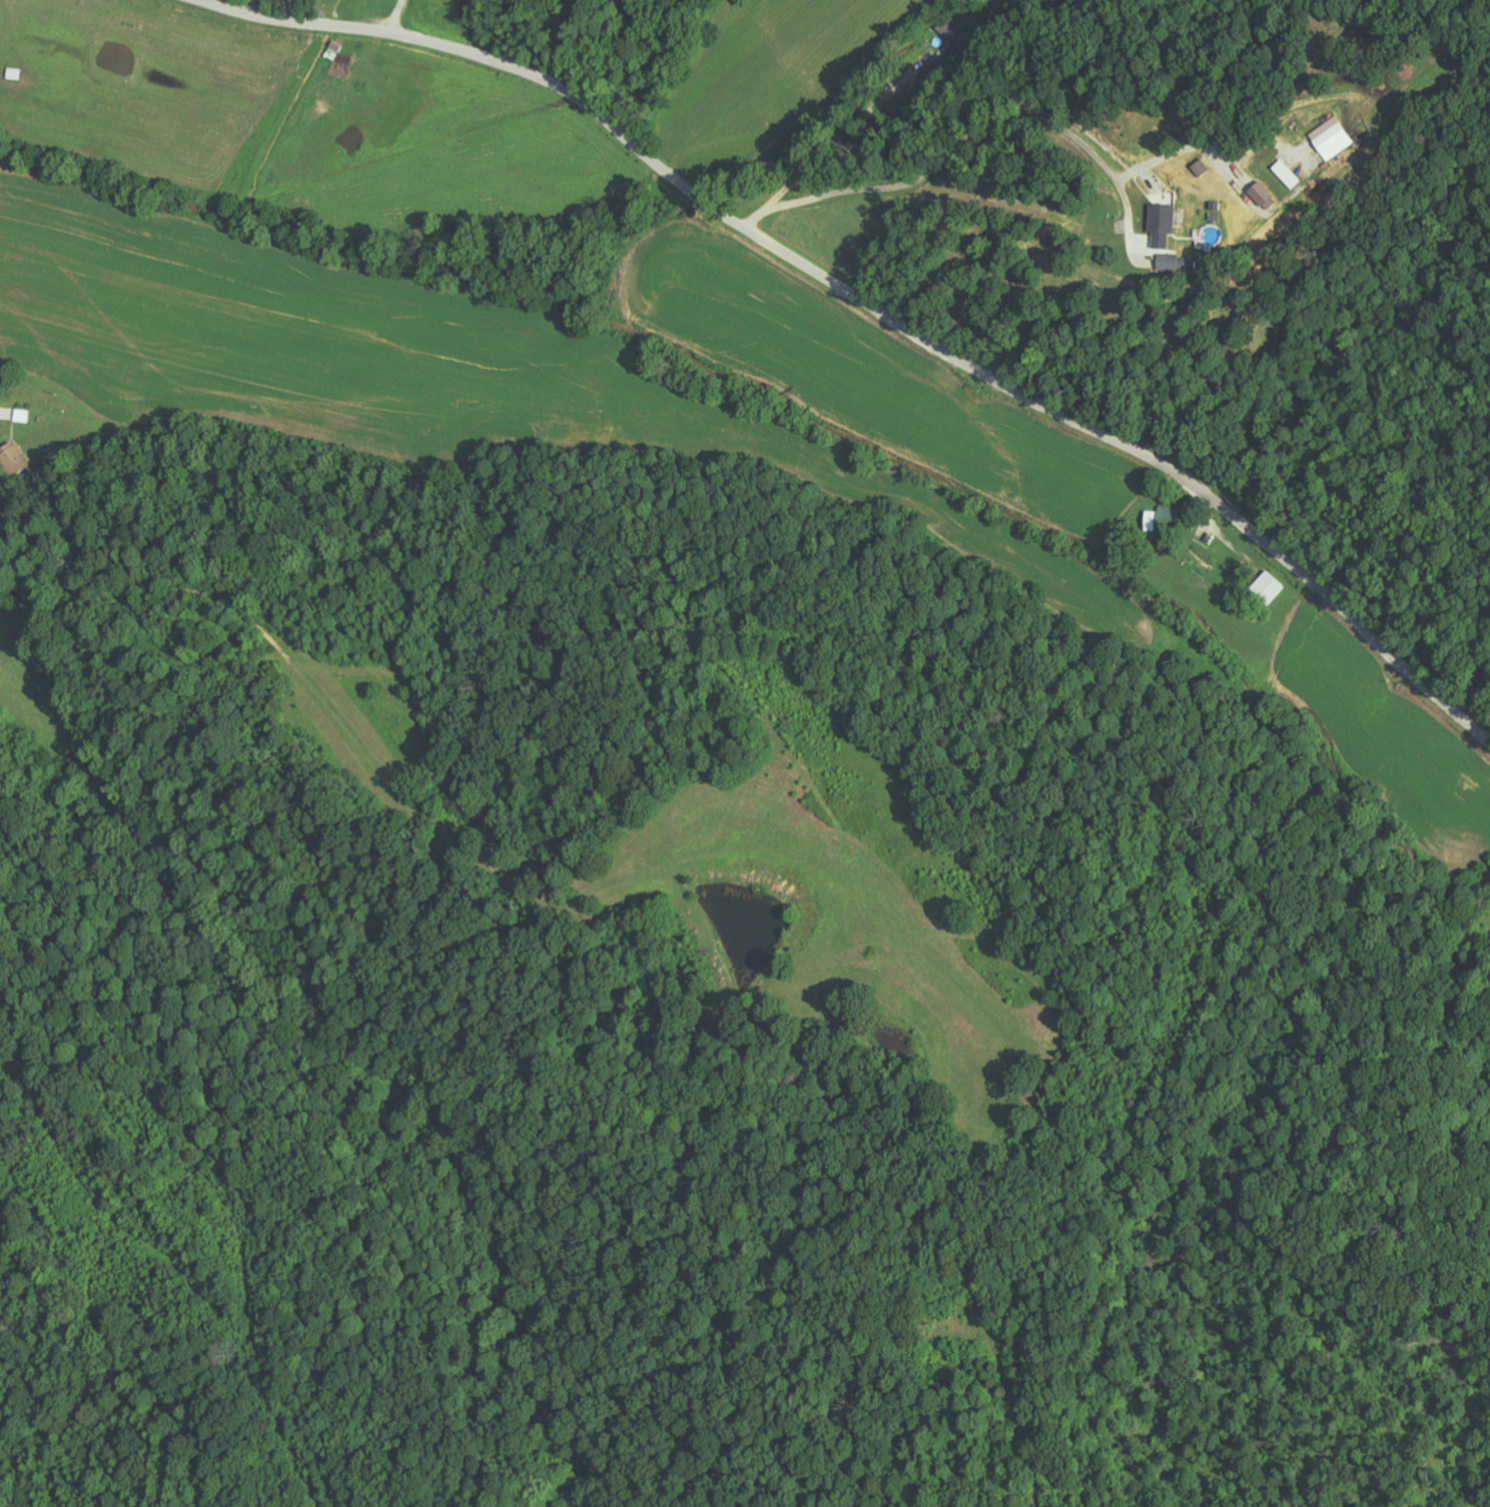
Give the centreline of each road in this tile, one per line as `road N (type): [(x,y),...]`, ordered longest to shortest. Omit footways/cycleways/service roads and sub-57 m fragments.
road 1 (residential): [(1489,746),(1321,592),(1172,473),(919,340),(701,201),(565,95),(425,44),(186,0)]

